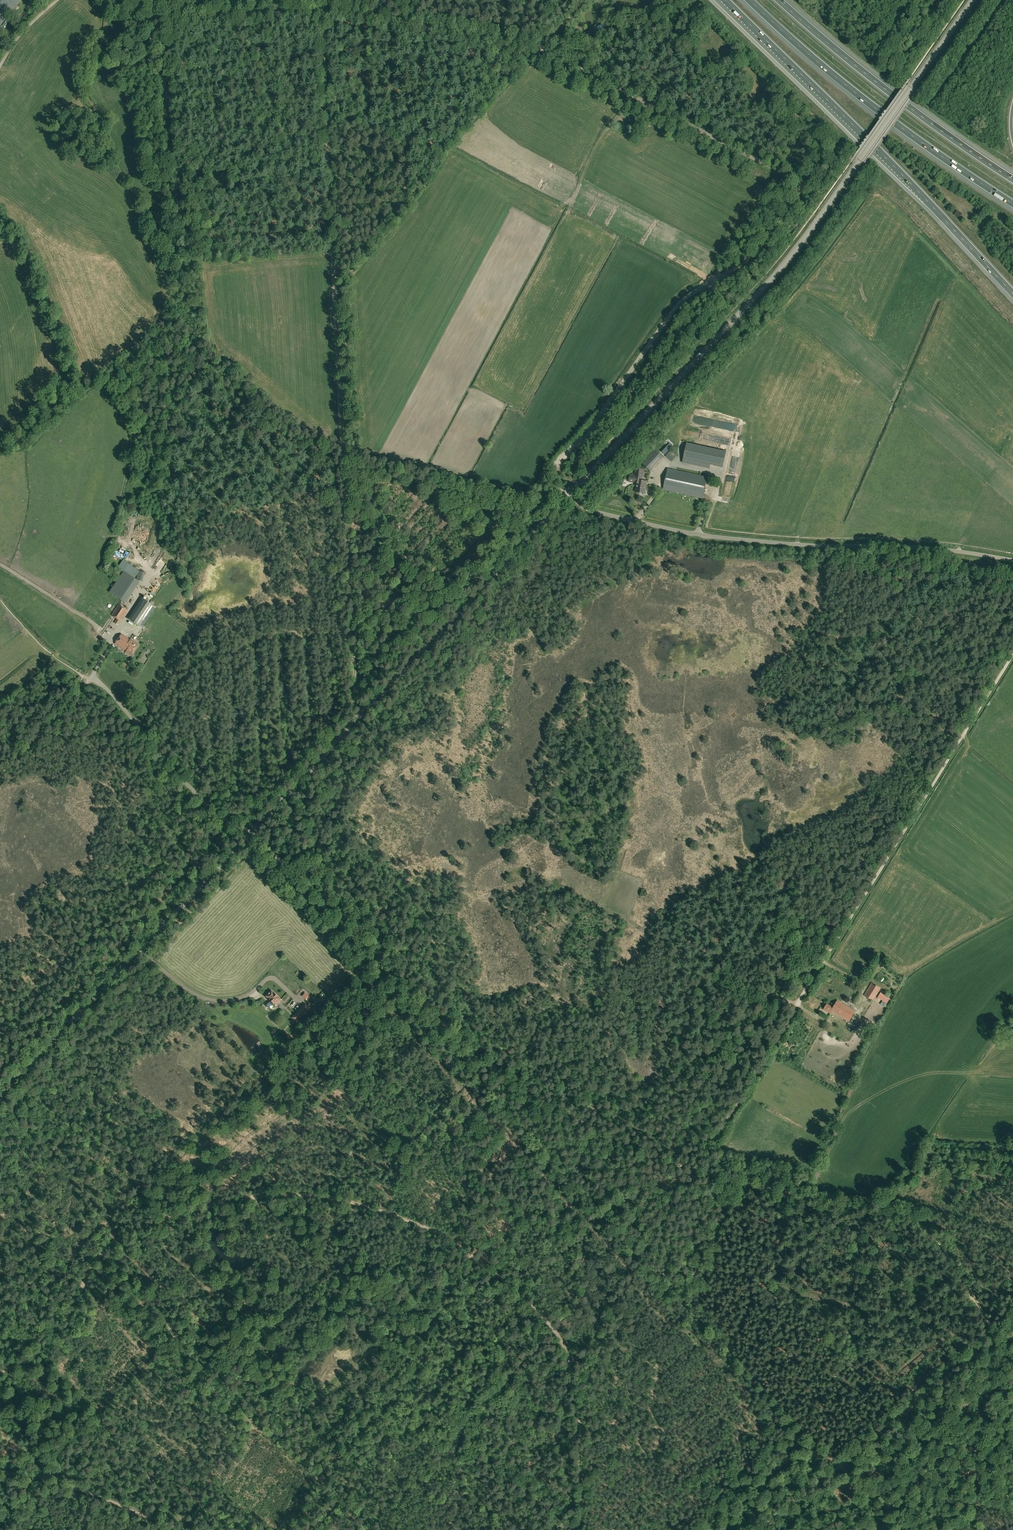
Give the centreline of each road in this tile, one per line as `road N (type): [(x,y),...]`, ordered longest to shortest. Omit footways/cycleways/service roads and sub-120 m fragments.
road 1 (track): [(0,1373),(57,1336),(87,1275),(124,1237),(237,1201),(302,1197),(357,1206),(468,1251),(557,1333),(578,1414),(580,1529)]
road 2 (tertiary): [(0,1101),(570,495)]
road 3 (unclassified): [(570,495),(555,475),(557,461),(592,426),(677,308),(750,259),(798,191),(795,181),(540,49)]
road 4 (tertiary): [(570,495),(796,249),(973,0)]
road 5 (track): [(260,844),(316,888),(414,997),(502,1072),(587,1126),(696,1171)]
road 6 (unclassified): [(1012,561),(698,535),(585,509),(570,495)]
road 7 (track): [(319,10),(341,431)]
road 8 (motorway): [(725,0),(1012,295)]
road 9 (residential): [(1012,654),(797,1004)]
road 10 (track): [(696,1171),(905,1212),(952,1264),(994,1332)]
road 11 (motorway): [(749,0),(871,105),(1012,203)]
road 12 (track): [(355,1340),(454,1244),(541,1098)]
road 13 (track): [(994,1332),(762,1529)]
road 14 (motorway): [(1012,180),(779,0)]
road 15 (track): [(341,431),(356,710)]
road 16 (track): [(642,1259),(573,1197),(505,1112),(502,1072)]
road 17 (track): [(696,1171),(572,1376)]
road 18 (track): [(102,0),(131,21),(319,10)]
road 19 (track): [(540,49),(322,10)]
road 20 (track): [(186,1529),(77,1488),(0,1471)]
road 21 (track): [(696,1171),(797,1004)]
road 22 (track): [(93,677),(217,810)]
road 23 (track): [(0,773),(93,677)]
road 24 (track): [(327,158),(198,174)]

